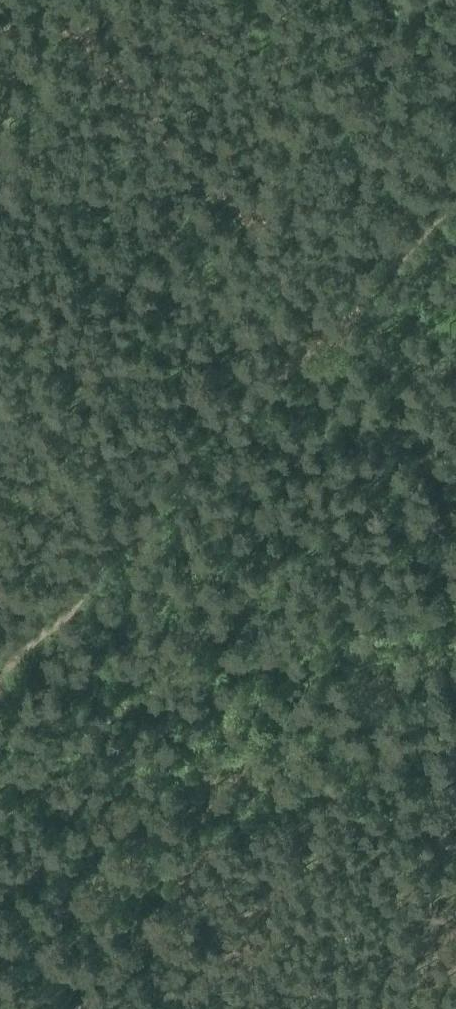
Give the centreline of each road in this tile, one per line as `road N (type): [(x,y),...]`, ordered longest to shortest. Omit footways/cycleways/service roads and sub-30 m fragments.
road 1 (track): [(0,674),(233,418),(338,331),(455,458)]
road 2 (track): [(455,850),(314,741),(258,726),(179,742),(0,725)]
road 3 (track): [(338,331),(455,200)]

